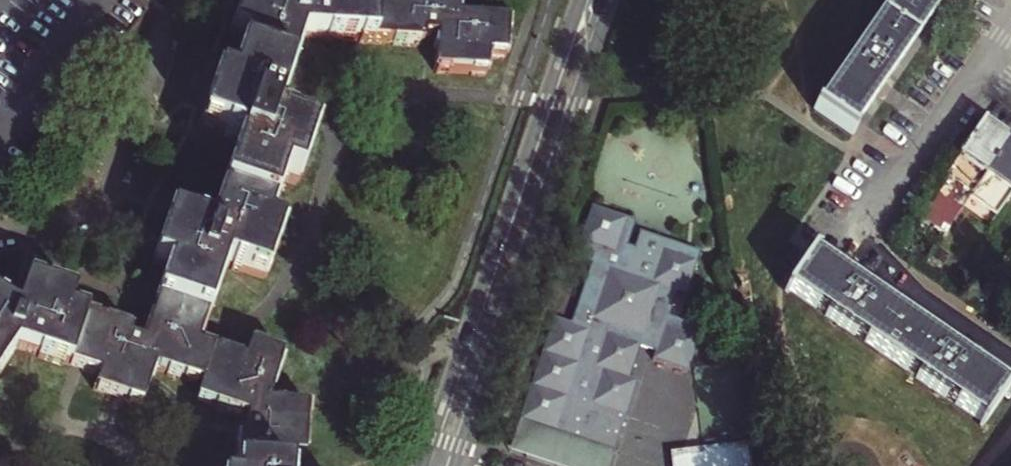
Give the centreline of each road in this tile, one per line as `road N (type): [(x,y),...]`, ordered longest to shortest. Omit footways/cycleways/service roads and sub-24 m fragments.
road 1 (secondary): [(454,465),(613,0)]
road 2 (secondary): [(577,0),(421,465)]
road 3 (residential): [(981,63),(856,242),(1010,347)]
road 4 (residential): [(181,0),(100,202),(53,230),(0,238)]

